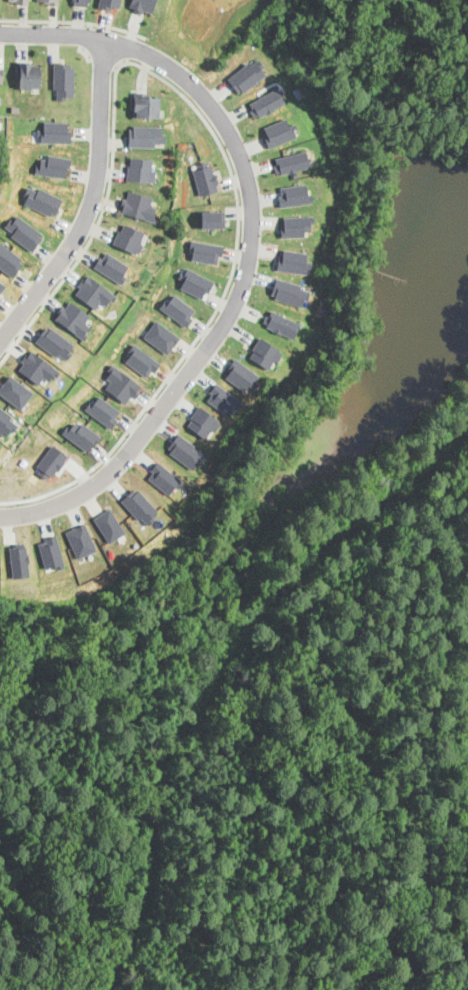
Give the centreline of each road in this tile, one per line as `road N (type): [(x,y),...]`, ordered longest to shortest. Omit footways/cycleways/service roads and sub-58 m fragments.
road 1 (residential): [(0,32),(88,34),(173,67),(231,135),(253,219),(234,307),(117,465),(56,504),(0,515)]
road 2 (residential): [(103,38),(95,192),(73,244),(0,342)]

